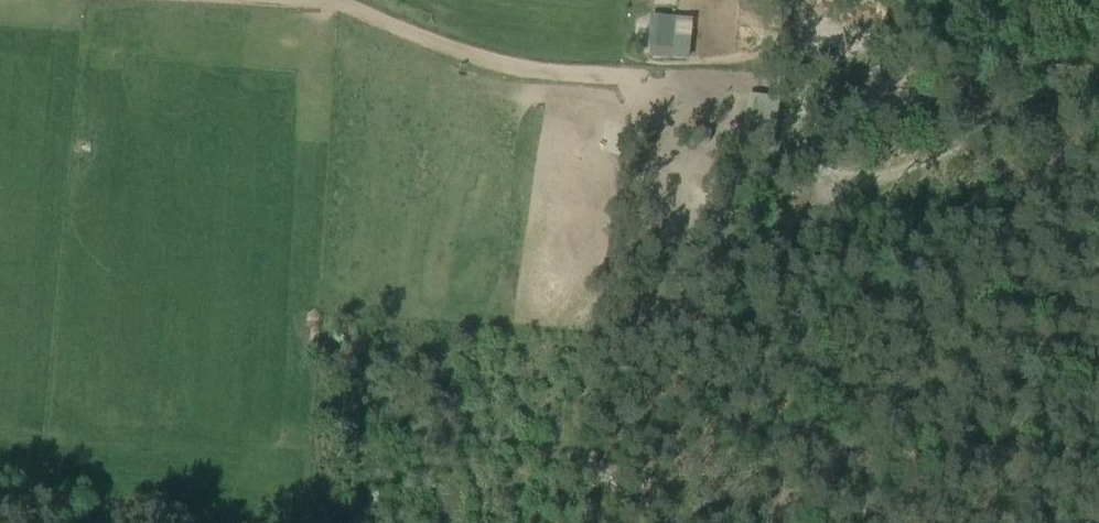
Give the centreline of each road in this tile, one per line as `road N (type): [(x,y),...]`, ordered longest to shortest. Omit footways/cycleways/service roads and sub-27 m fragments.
road 1 (track): [(315,0),(520,67),(784,83),(897,39),(1098,72)]

